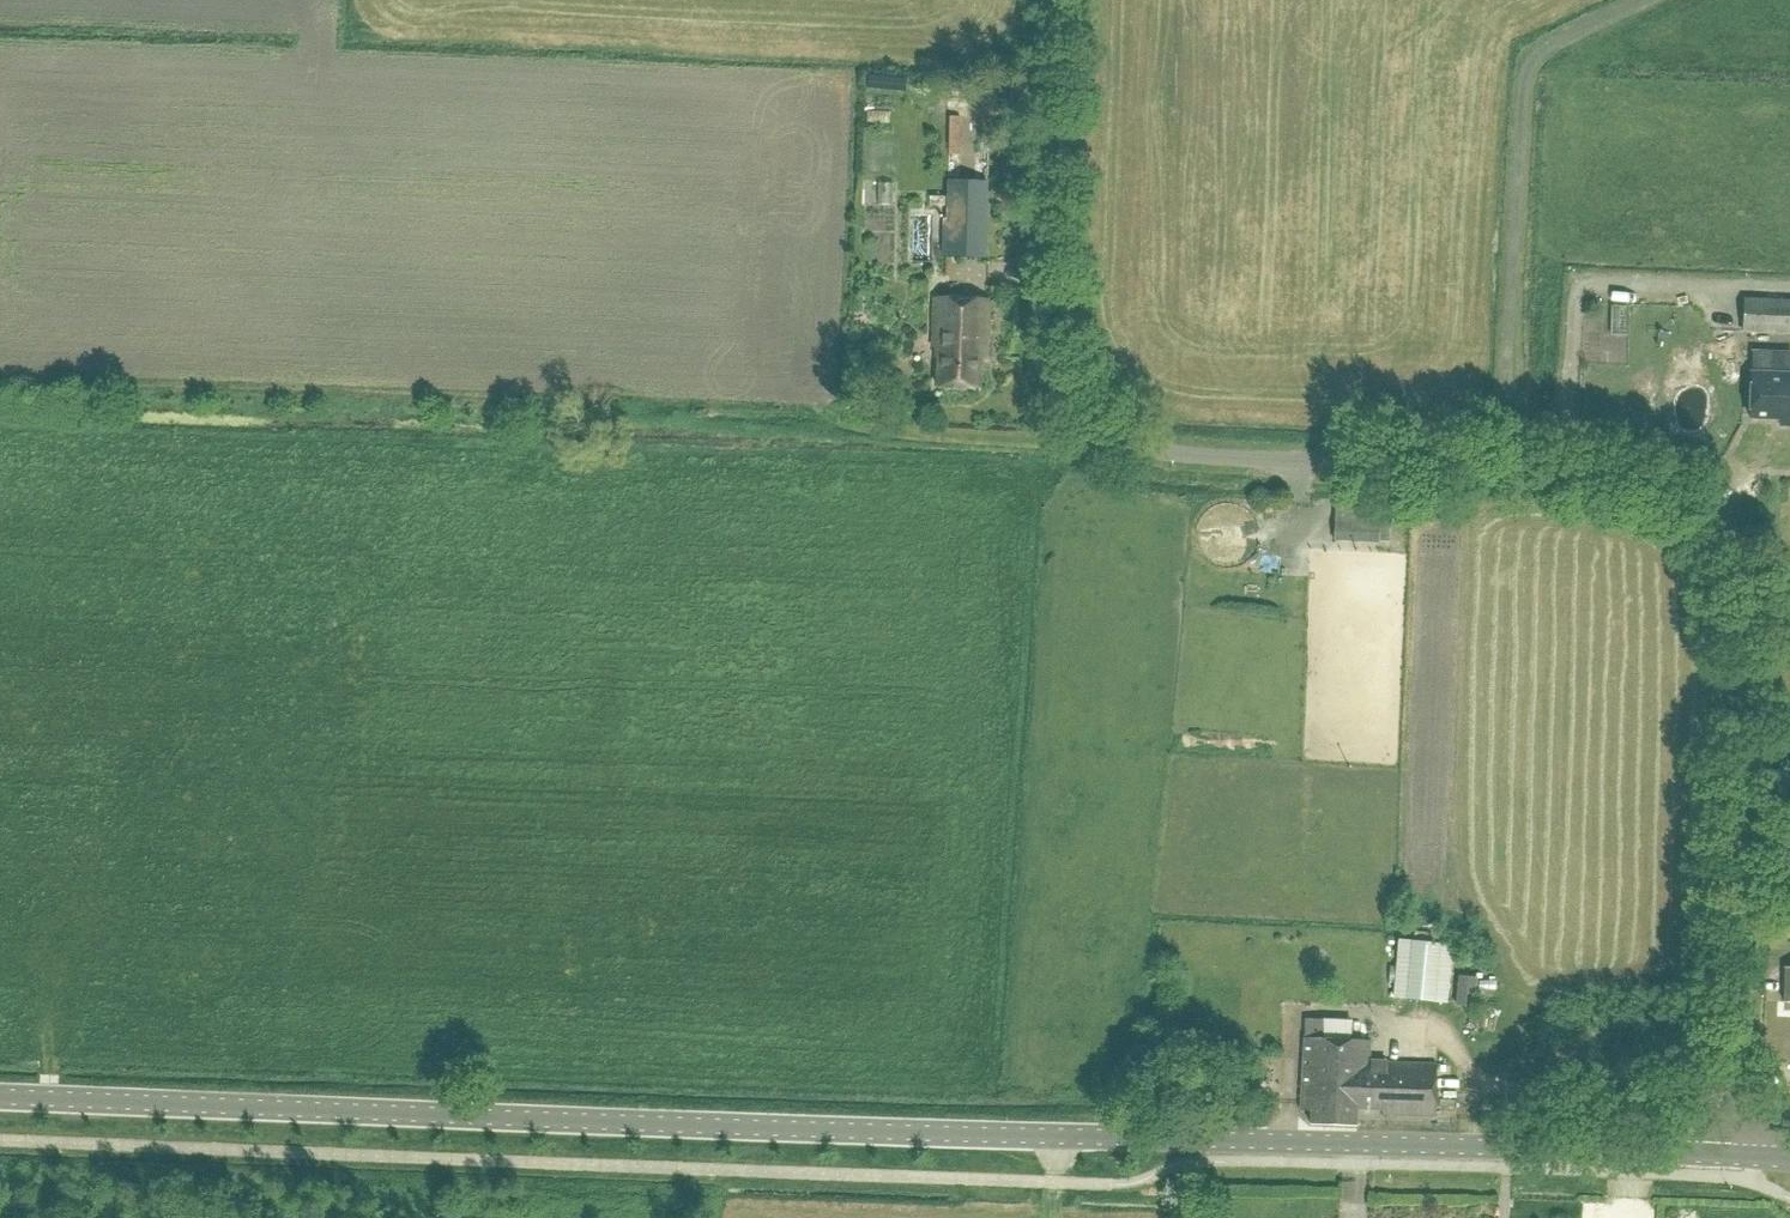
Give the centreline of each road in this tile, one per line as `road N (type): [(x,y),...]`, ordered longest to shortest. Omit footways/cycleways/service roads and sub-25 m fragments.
road 1 (tertiary): [(1730,1154),(769,1129),(0,1095)]
road 2 (unclassified): [(1730,1154),(1746,624),(1732,560),(1704,520),(1669,490),(1614,477),(1194,456),(1143,447),(1097,424),(1058,381),(1038,309),(1048,0)]
road 3 (track): [(0,398),(789,419),(882,432),(1120,440)]

